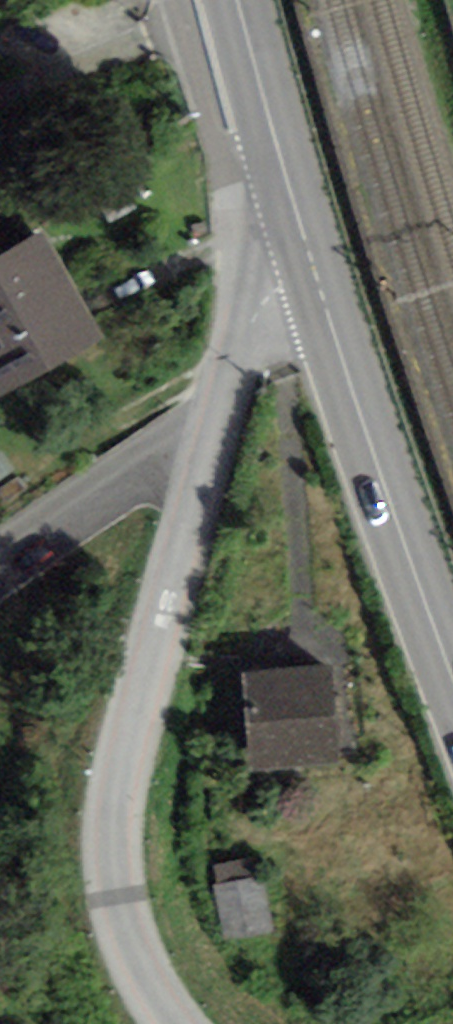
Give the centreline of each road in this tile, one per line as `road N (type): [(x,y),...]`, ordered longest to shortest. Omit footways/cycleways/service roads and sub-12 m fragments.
road 1 (residential): [(216,421),(126,778),(119,841),(133,950),(174,1023)]
road 2 (primary): [(452,678),(314,270)]
road 3 (residential): [(267,300),(173,0)]
road 4 (primary): [(314,270),(235,0)]
road 5 (residential): [(216,421),(136,447),(0,540)]
road 6 (residential): [(267,300),(236,353),(216,421)]

